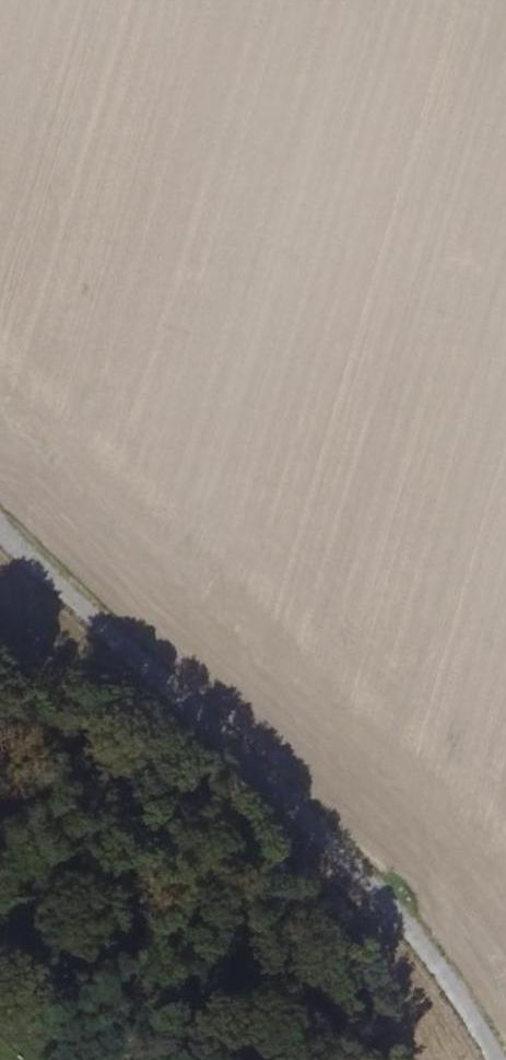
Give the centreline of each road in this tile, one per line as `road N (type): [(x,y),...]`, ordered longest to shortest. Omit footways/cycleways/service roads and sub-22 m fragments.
road 1 (track): [(500,1059),(405,919),(0,503)]

